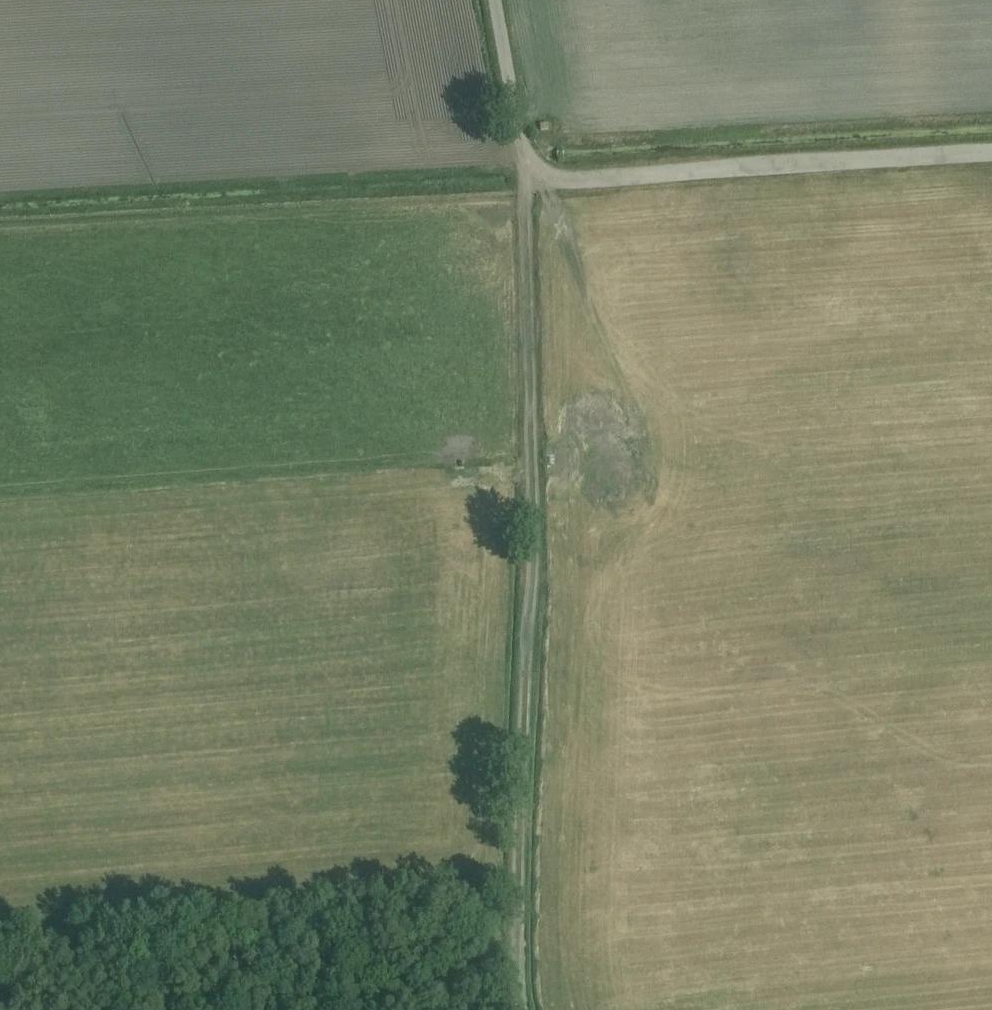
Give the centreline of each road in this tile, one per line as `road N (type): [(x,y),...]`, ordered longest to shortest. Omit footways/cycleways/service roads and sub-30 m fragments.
road 1 (track): [(527,182),(529,536),(510,929),(525,1009)]
road 2 (track): [(527,182),(991,153)]
road 3 (unclassified): [(527,182),(493,0)]

